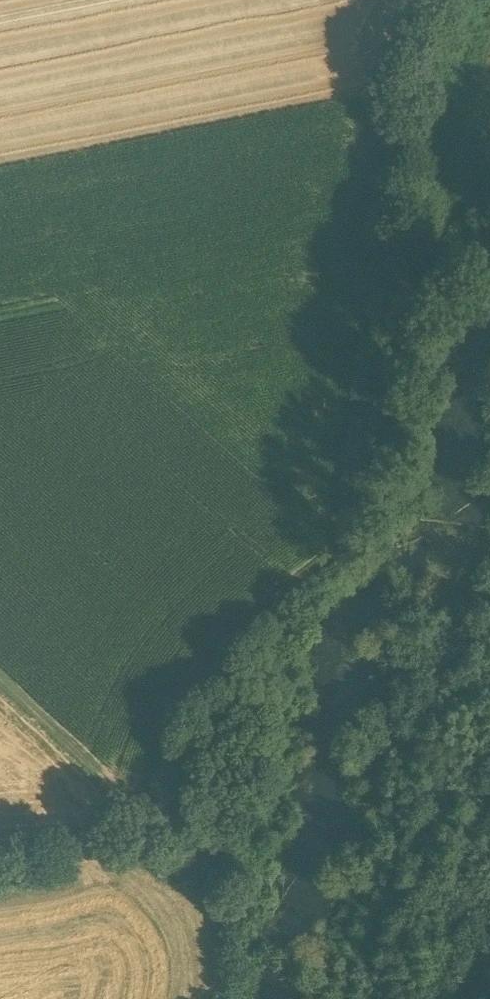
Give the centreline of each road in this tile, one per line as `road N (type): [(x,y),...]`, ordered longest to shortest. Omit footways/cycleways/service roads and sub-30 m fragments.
road 1 (track): [(0,855),(149,837),(172,724),(271,609),(362,539),(391,477),(415,296),(448,229),(489,171)]
road 2 (track): [(0,680),(152,821)]

